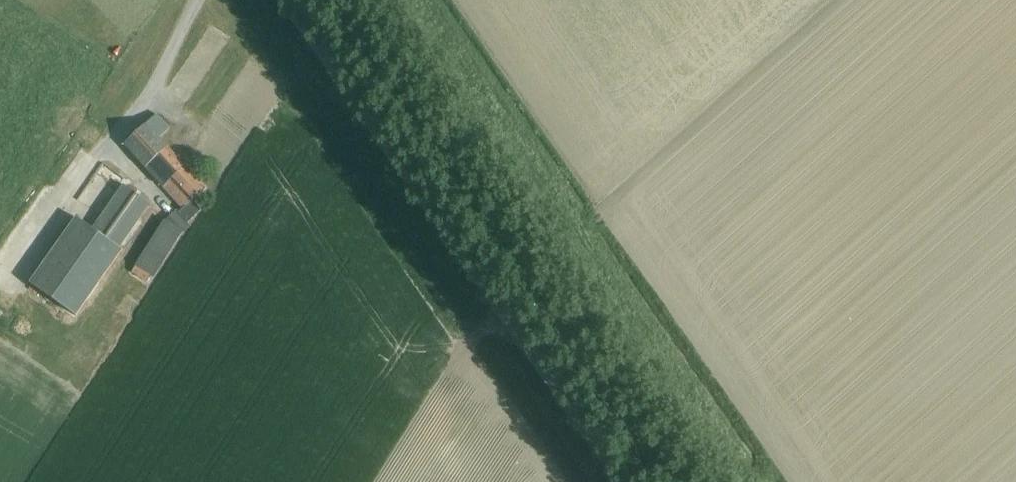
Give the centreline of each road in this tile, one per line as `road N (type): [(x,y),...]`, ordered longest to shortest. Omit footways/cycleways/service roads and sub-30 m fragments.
road 1 (unclassified): [(620,481),(285,0)]

